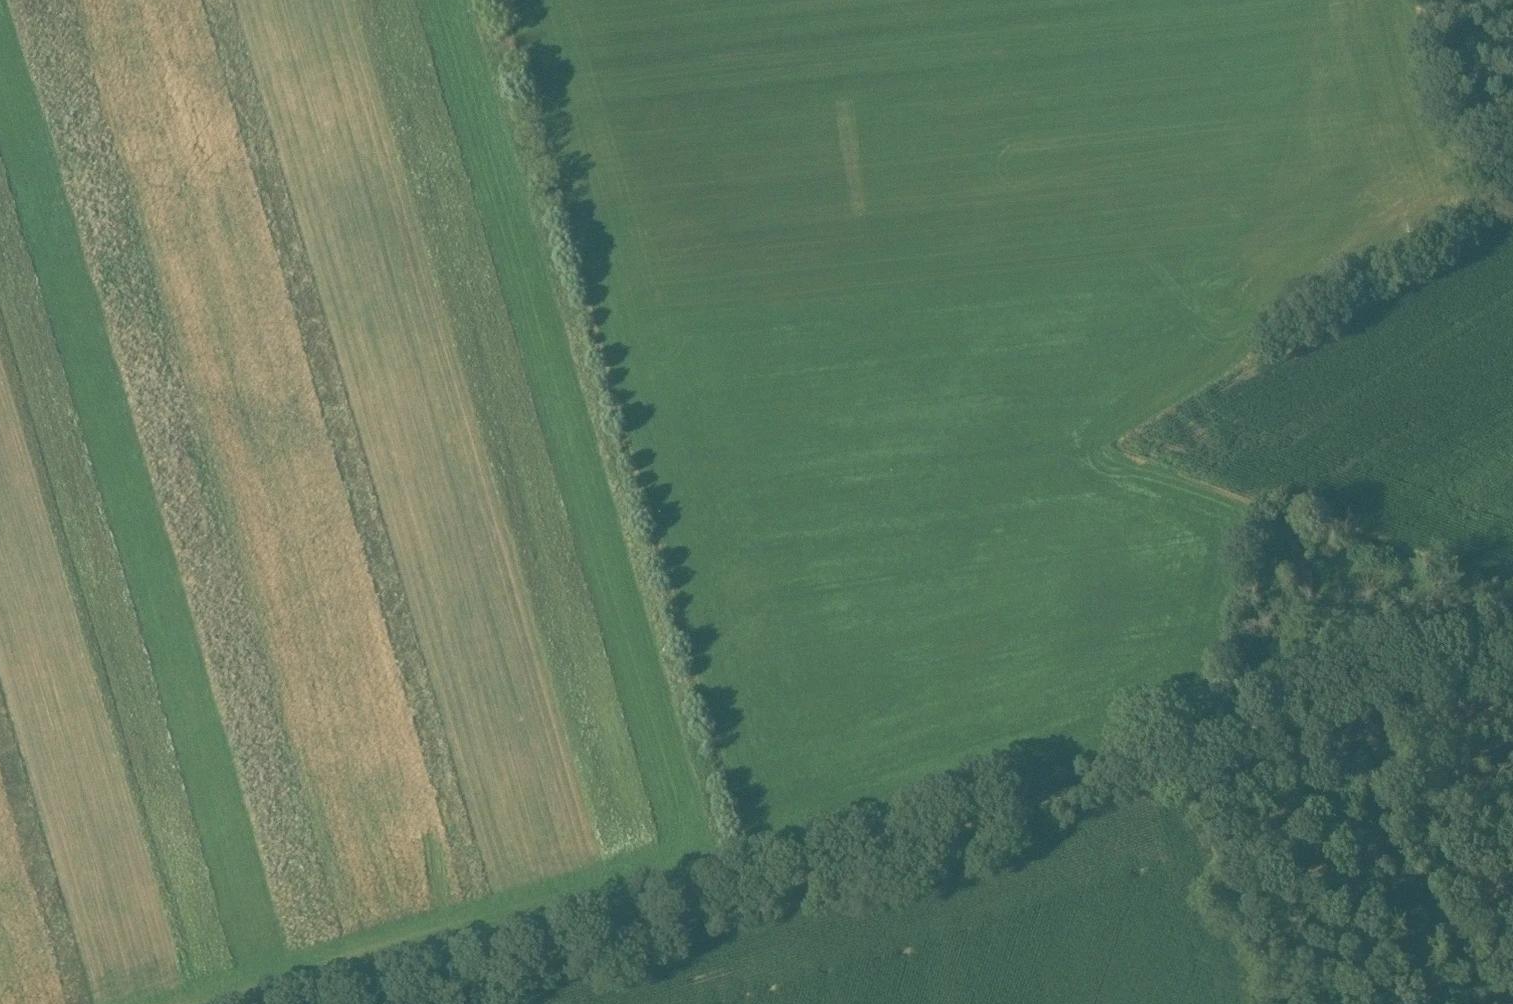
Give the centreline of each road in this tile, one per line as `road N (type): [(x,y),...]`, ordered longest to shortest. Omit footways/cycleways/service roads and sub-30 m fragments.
road 1 (track): [(379,1003),(878,856),(1512,642)]

